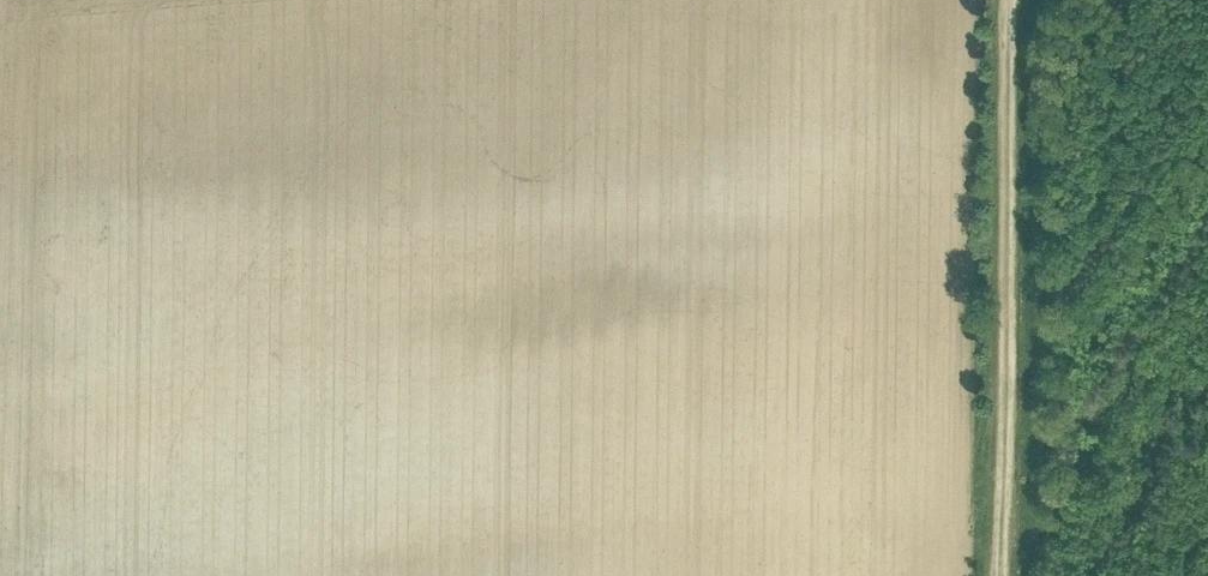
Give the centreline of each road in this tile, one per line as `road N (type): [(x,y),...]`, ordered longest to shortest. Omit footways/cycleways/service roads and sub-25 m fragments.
road 1 (track): [(1001,575),(1010,0)]

